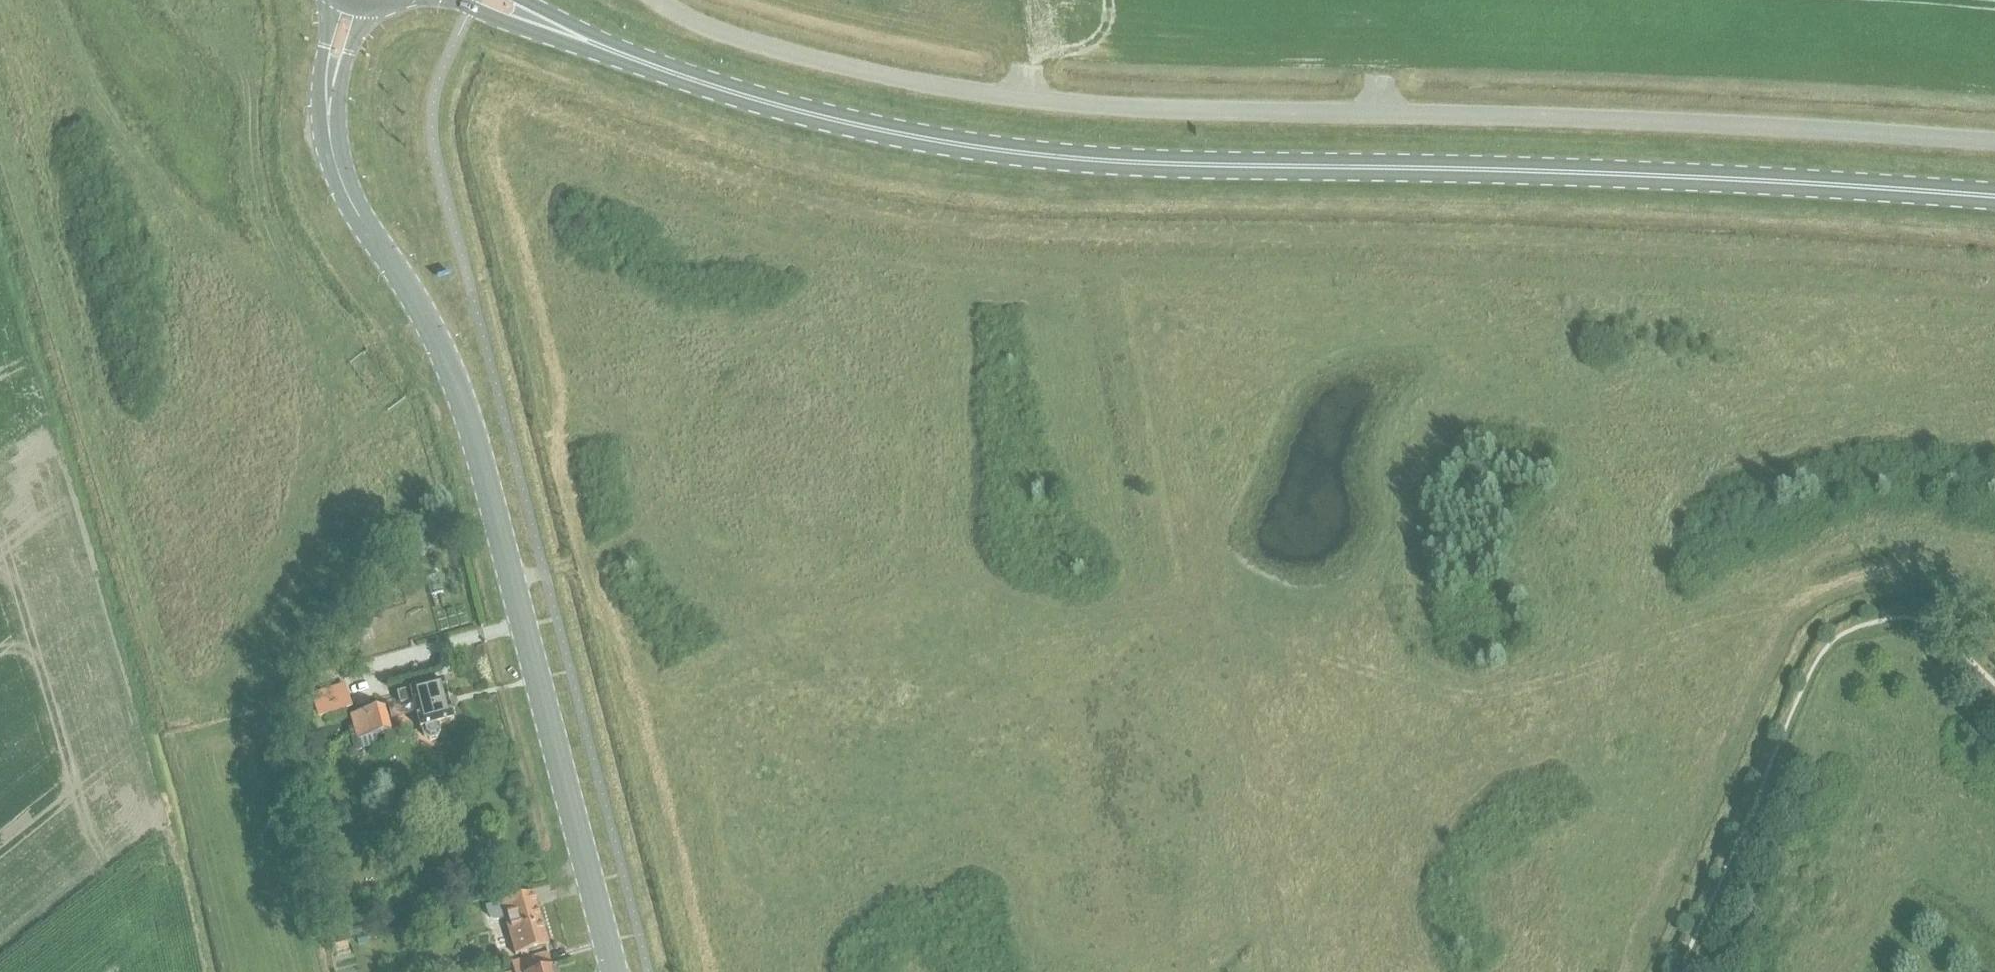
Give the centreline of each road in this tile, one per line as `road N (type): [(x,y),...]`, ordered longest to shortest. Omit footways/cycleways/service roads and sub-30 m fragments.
road 1 (primary): [(570,34),(766,102),(1001,151),(1093,162),(1994,196)]
road 2 (unclassified): [(657,0),(726,32),(906,81),(1093,106),(1620,120),(1994,141)]
road 3 (secondary): [(616,971),(462,400),(433,327),(346,195),(327,139)]
road 4 (secondary): [(336,4),(321,78),(327,139)]
road 5 (secondary): [(327,139),(360,12)]
road 6 (primary): [(454,0),(570,34)]

